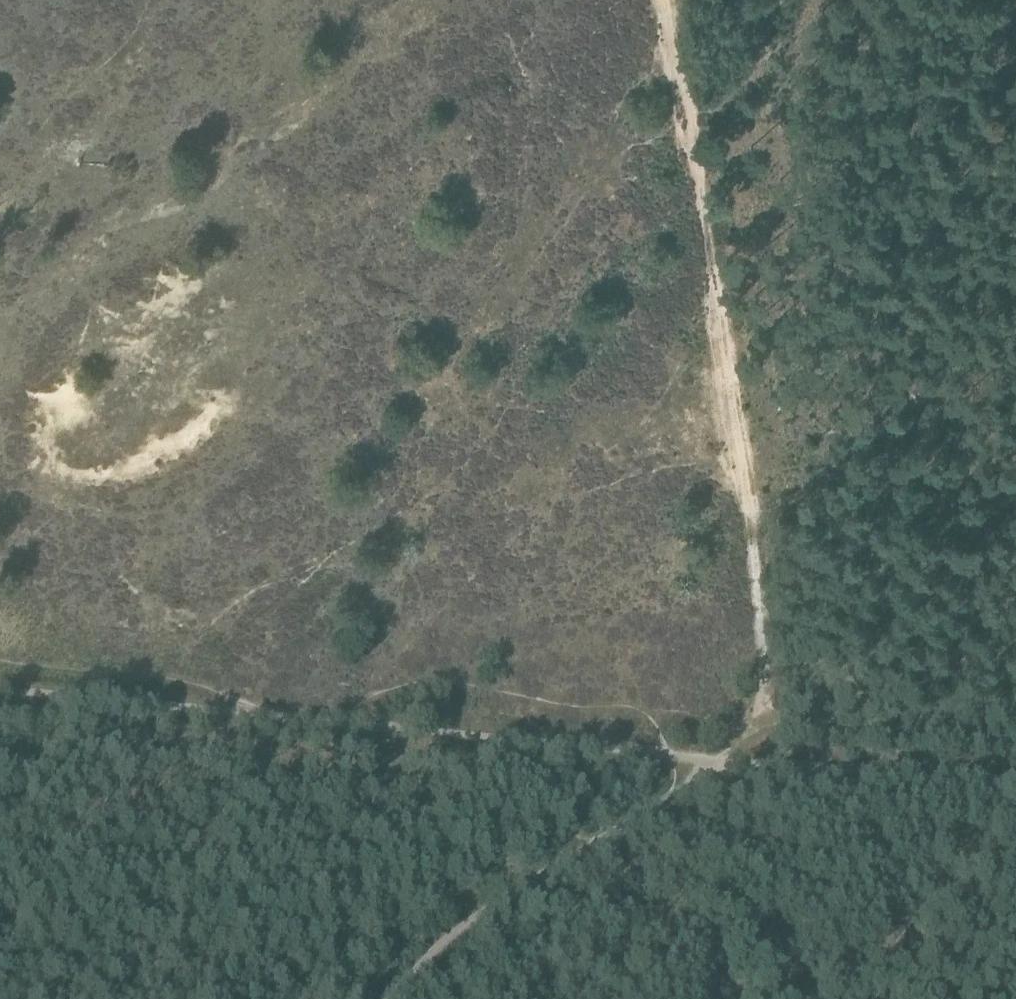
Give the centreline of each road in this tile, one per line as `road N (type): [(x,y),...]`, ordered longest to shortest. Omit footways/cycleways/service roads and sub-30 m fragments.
road 1 (track): [(759,762),(768,665),(734,397),(668,0)]
road 2 (track): [(723,759),(0,686)]
road 3 (track): [(392,998),(452,933),(723,759)]
road 4 (track): [(1015,790),(759,762)]

